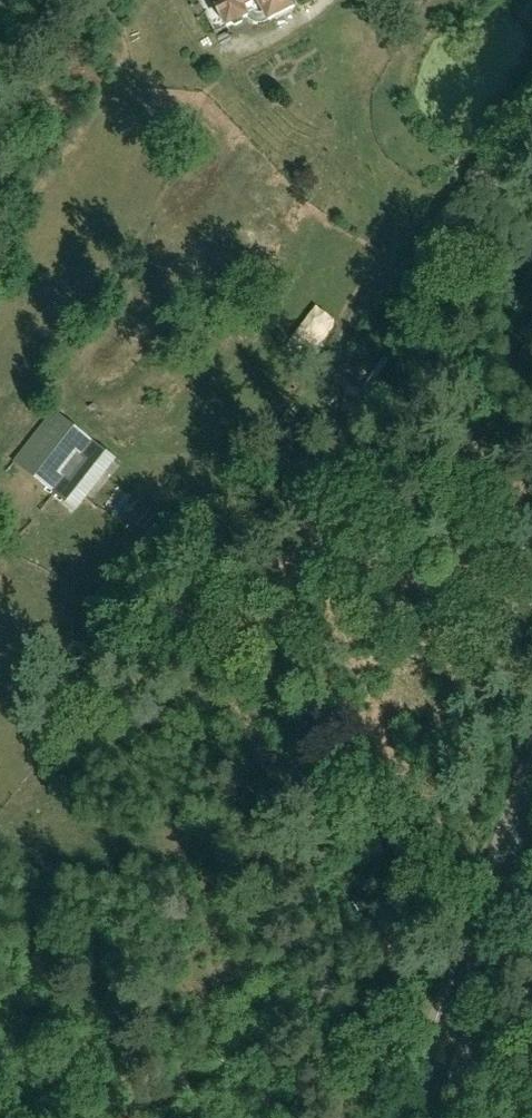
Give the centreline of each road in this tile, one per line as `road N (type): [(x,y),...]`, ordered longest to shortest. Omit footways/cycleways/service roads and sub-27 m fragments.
road 1 (secondary): [(418,1117),(531,805)]

